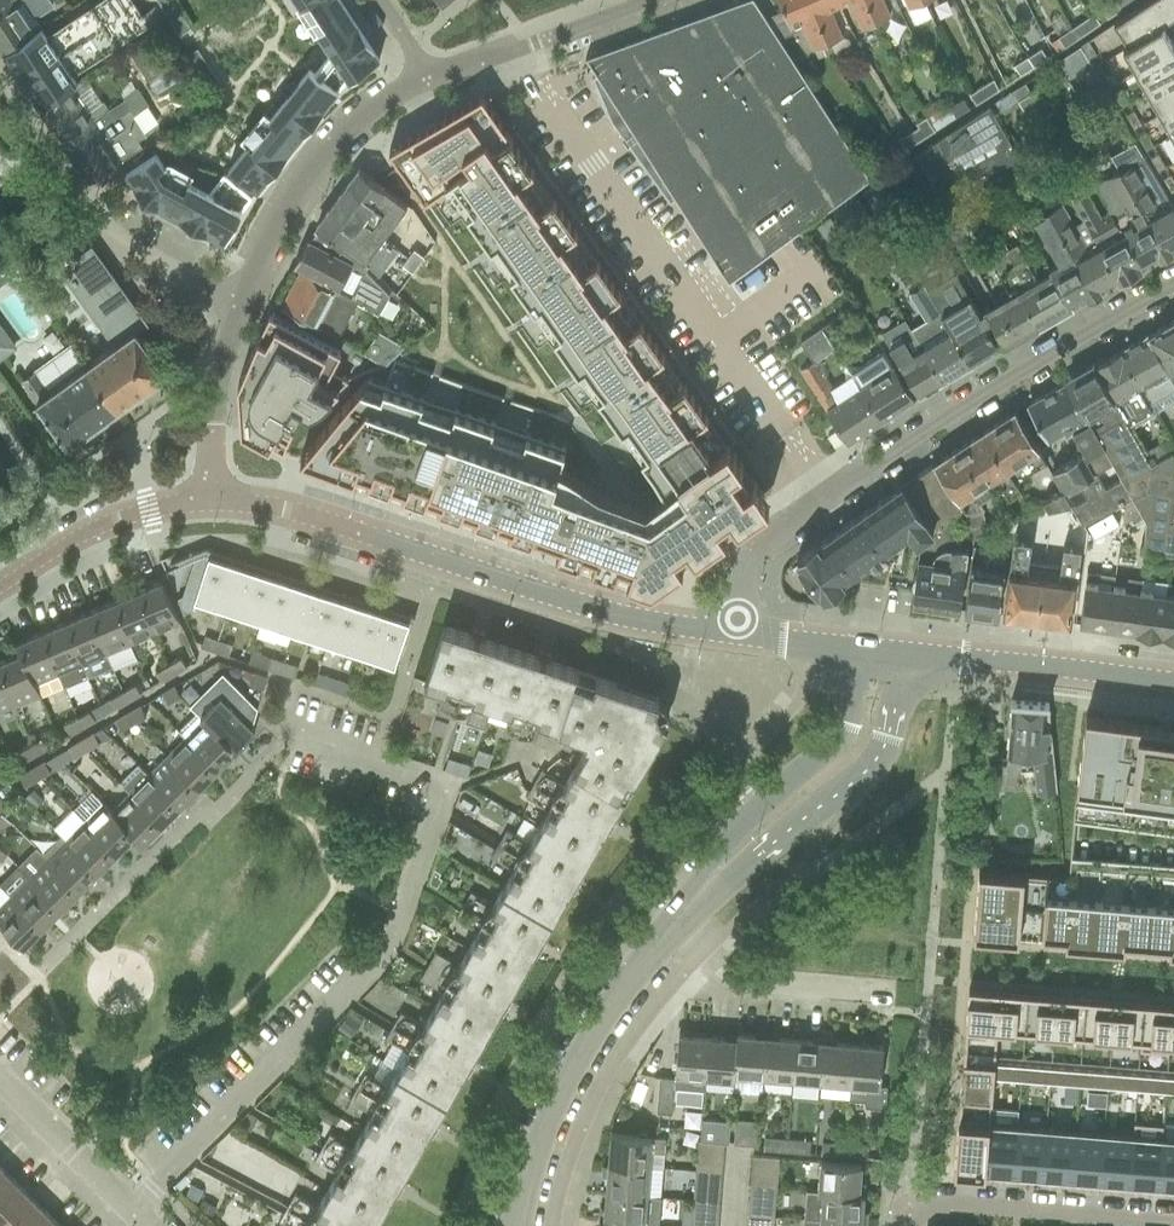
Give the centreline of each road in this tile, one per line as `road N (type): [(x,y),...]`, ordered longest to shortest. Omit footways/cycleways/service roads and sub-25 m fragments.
road 1 (residential): [(129,1211),(373,965),(404,912),(446,783),(299,734)]
road 2 (residential): [(1173,289),(1009,380),(768,538),(748,562),(736,633)]
road 3 (tertiary): [(736,633),(643,621),(280,509),(212,500)]
road 4 (tertiary): [(865,650),(858,719),(825,791),(679,924)]
road 5 (tertiary): [(518,1225),(563,1085),(609,1009),(679,924)]
road 6 (residential): [(235,302),(159,263),(86,186),(0,70)]
road 7 (tertiary): [(1173,688),(865,650)]
road 8 (residential): [(235,302),(292,195),(324,156),(364,118),(424,80)]
road 9 (residential): [(904,1225),(906,1202),(1173,1222)]
road 10 (residential): [(424,80),(652,0)]
road 11 (tertiary): [(0,587),(112,522),(212,500)]
road 12 (residential): [(212,500),(210,393),(235,302)]
road 13 (residential): [(0,1080),(129,1211)]
road 14 (tertiary): [(865,650),(736,633)]

